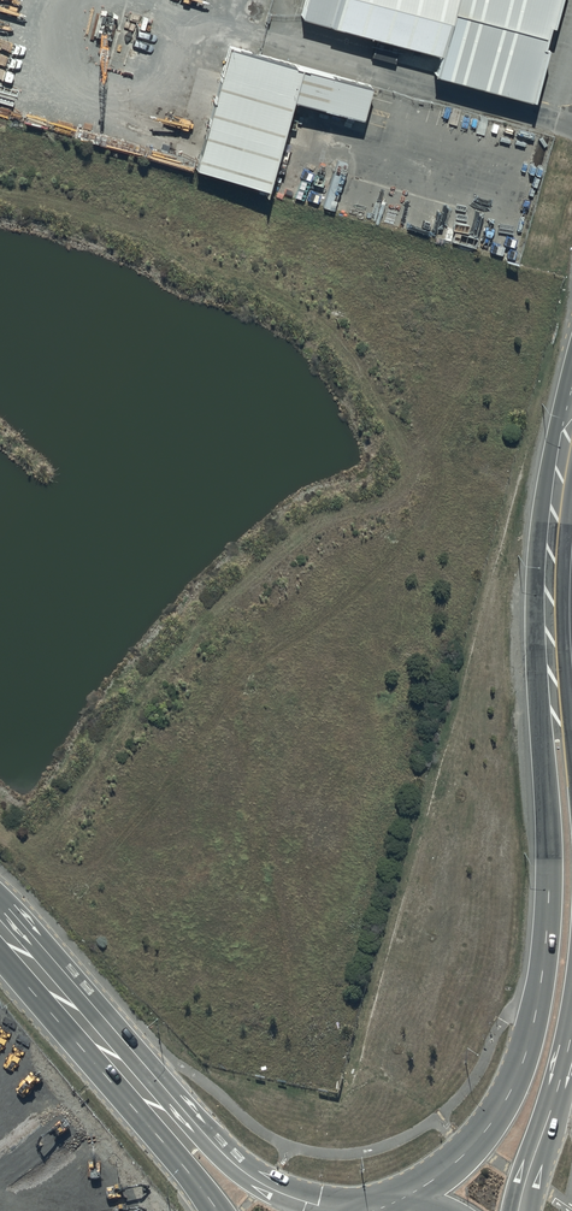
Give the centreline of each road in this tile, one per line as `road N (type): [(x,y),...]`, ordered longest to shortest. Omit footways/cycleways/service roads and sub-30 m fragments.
road 1 (track): [(0,824),(57,865),(92,867),(109,855),(260,661),(367,585),(431,514),(442,487),(434,445)]
road 2 (secondary): [(386,1210),(472,1147),(523,1063),(544,970),(553,678)]
road 3 (track): [(416,388),(376,307),(339,268),(239,224),(0,152)]
road 4 (secondary): [(105,1050),(247,1174),(275,1191),(349,1210)]
road 5 (secondary): [(553,678),(559,525),(571,442)]
road 6 (secondary): [(217,1210),(105,1050)]
road 7 (secondary): [(571,1039),(520,1210)]
road 8 (secondary): [(105,1050),(0,929)]

